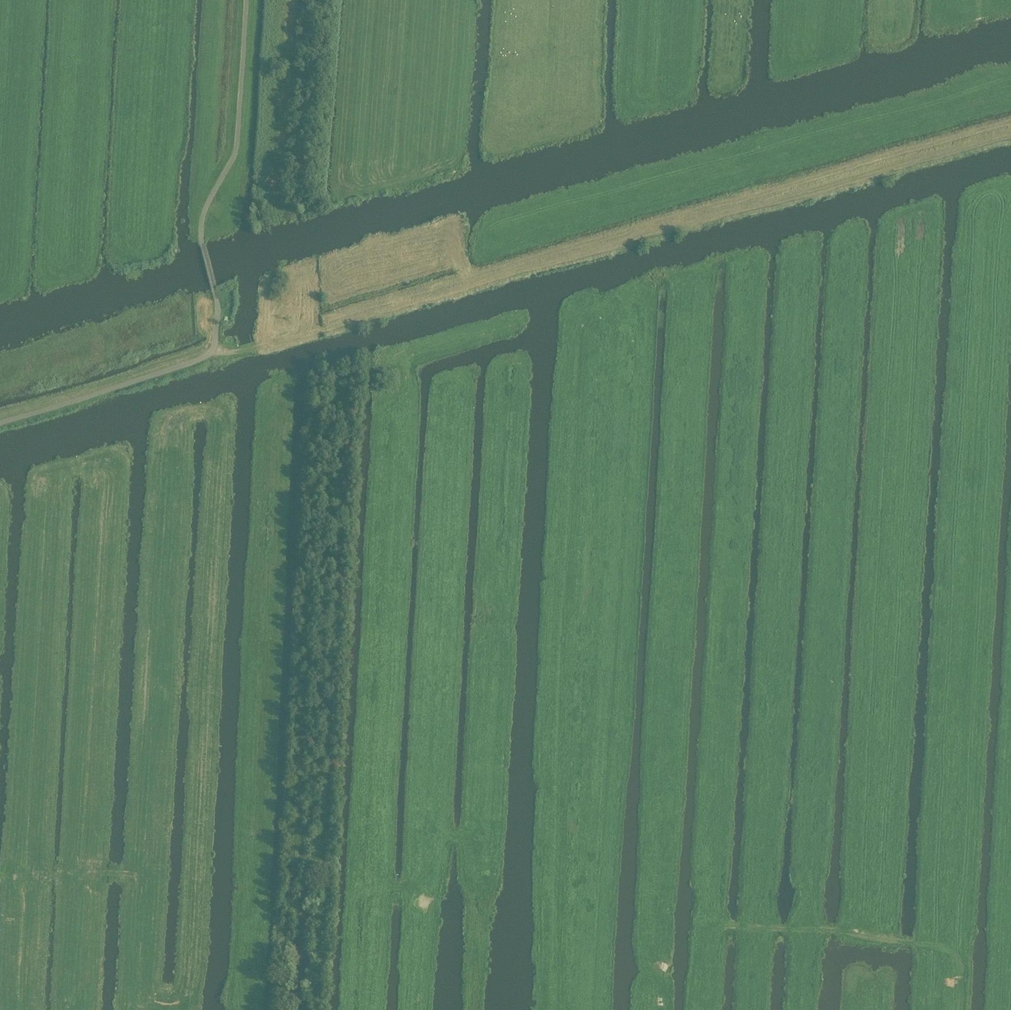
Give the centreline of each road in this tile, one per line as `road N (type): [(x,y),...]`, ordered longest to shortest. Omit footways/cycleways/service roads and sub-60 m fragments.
road 1 (track): [(210,352),(226,354),(1010,131)]

